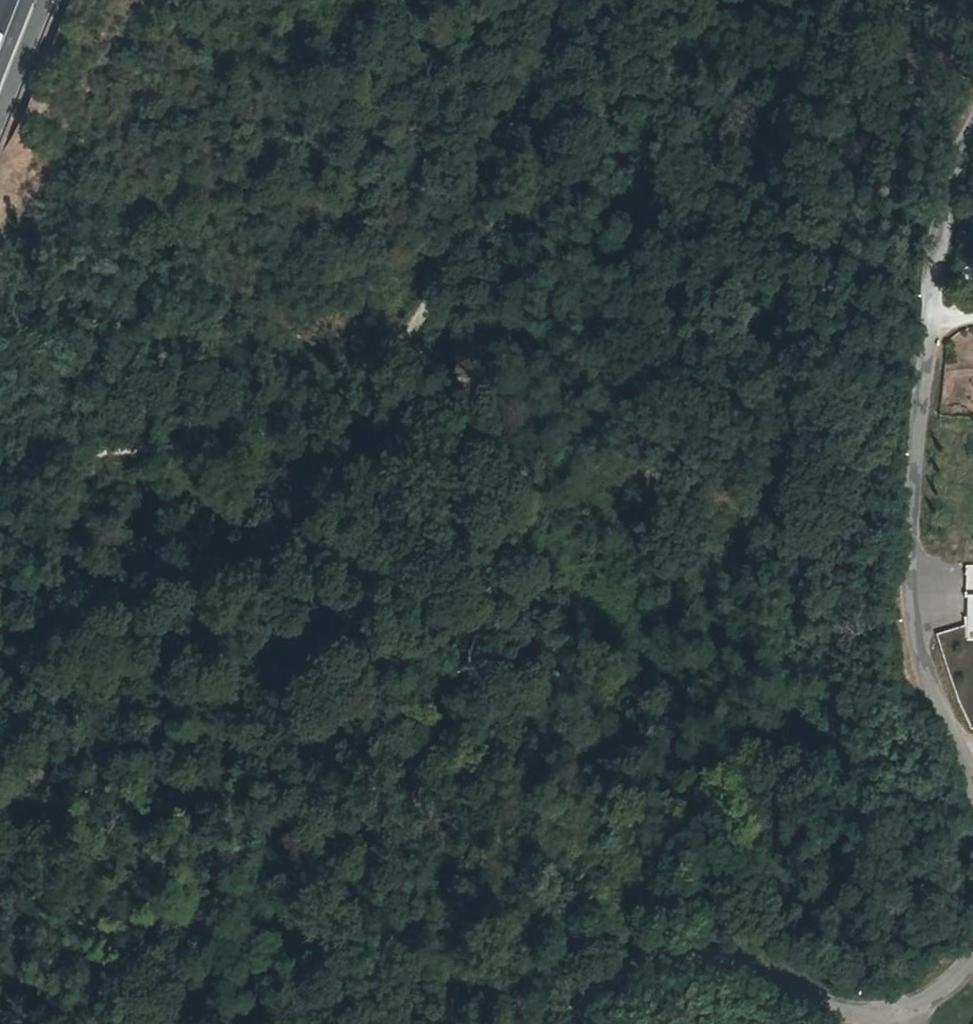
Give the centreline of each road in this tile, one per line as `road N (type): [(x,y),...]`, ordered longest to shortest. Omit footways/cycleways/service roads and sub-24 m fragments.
road 1 (track): [(565,0),(501,126),(434,298),(406,336),(336,396),(249,441),(58,460),(0,484)]
road 2 (residential): [(972,783),(914,632),(908,569),(930,314),(946,208),(972,127)]
road 3 (residential): [(573,1023),(641,960),(710,960),(825,1010),(870,1011),(919,999),(972,961)]

